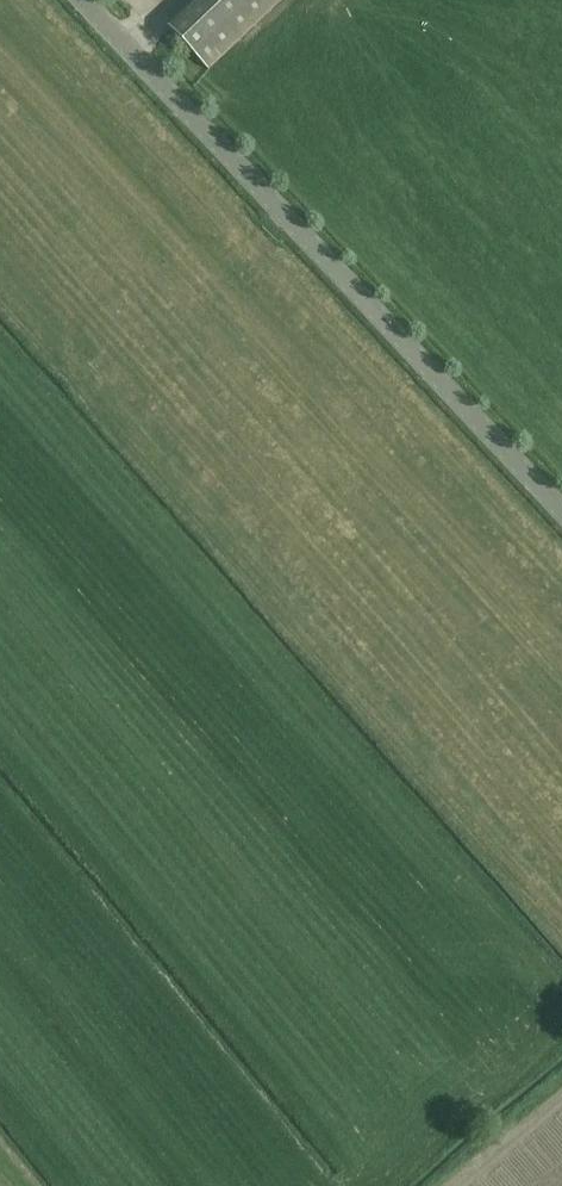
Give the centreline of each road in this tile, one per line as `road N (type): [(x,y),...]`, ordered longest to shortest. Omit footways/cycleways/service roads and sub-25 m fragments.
road 1 (unclassified): [(561,511),(83,0)]

